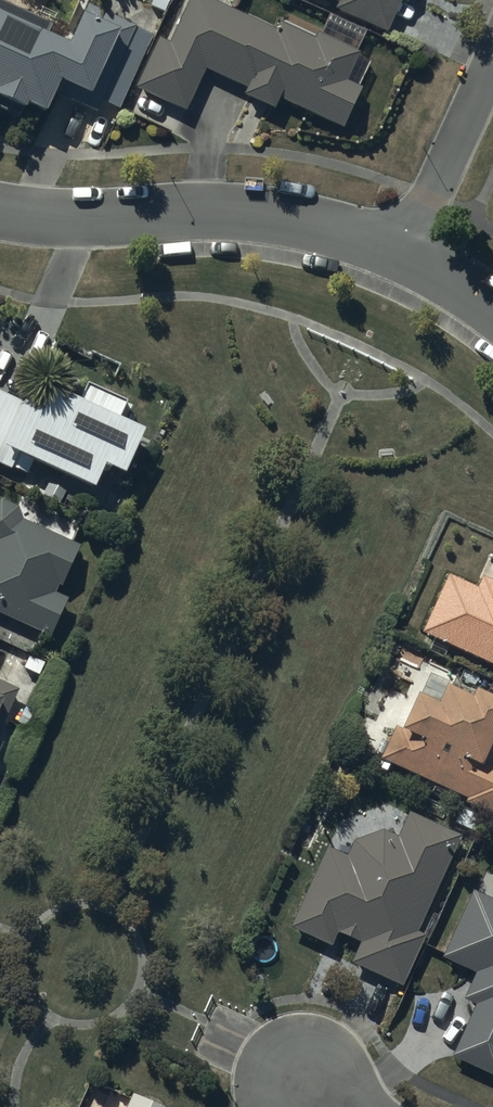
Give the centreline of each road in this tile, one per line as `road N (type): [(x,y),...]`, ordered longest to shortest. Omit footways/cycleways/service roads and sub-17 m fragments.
road 1 (residential): [(0,210),(315,222),(405,253)]
road 2 (residential): [(492,62),(405,253)]

